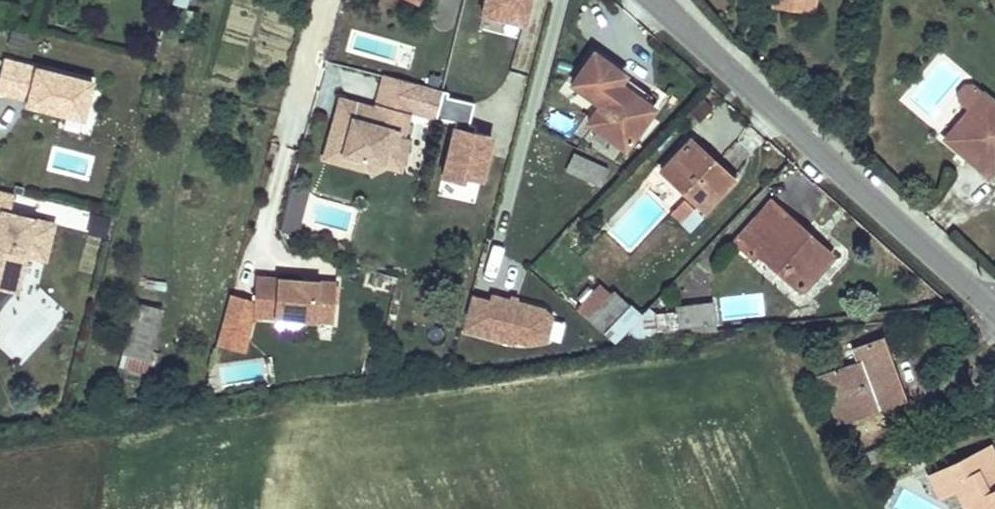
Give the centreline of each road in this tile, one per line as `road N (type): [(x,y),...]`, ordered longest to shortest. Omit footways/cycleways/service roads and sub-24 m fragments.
road 1 (unclassified): [(658,0),(994,303)]

